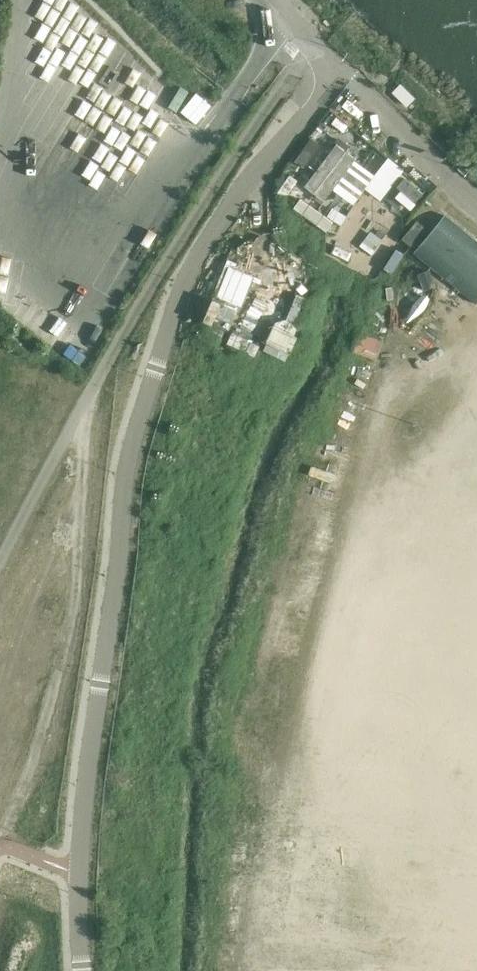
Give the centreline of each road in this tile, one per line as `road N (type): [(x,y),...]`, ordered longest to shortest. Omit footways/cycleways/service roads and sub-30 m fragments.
road 1 (unclassified): [(336,73),(318,106),(218,222),(178,309),(132,449),(80,872),(81,970)]

